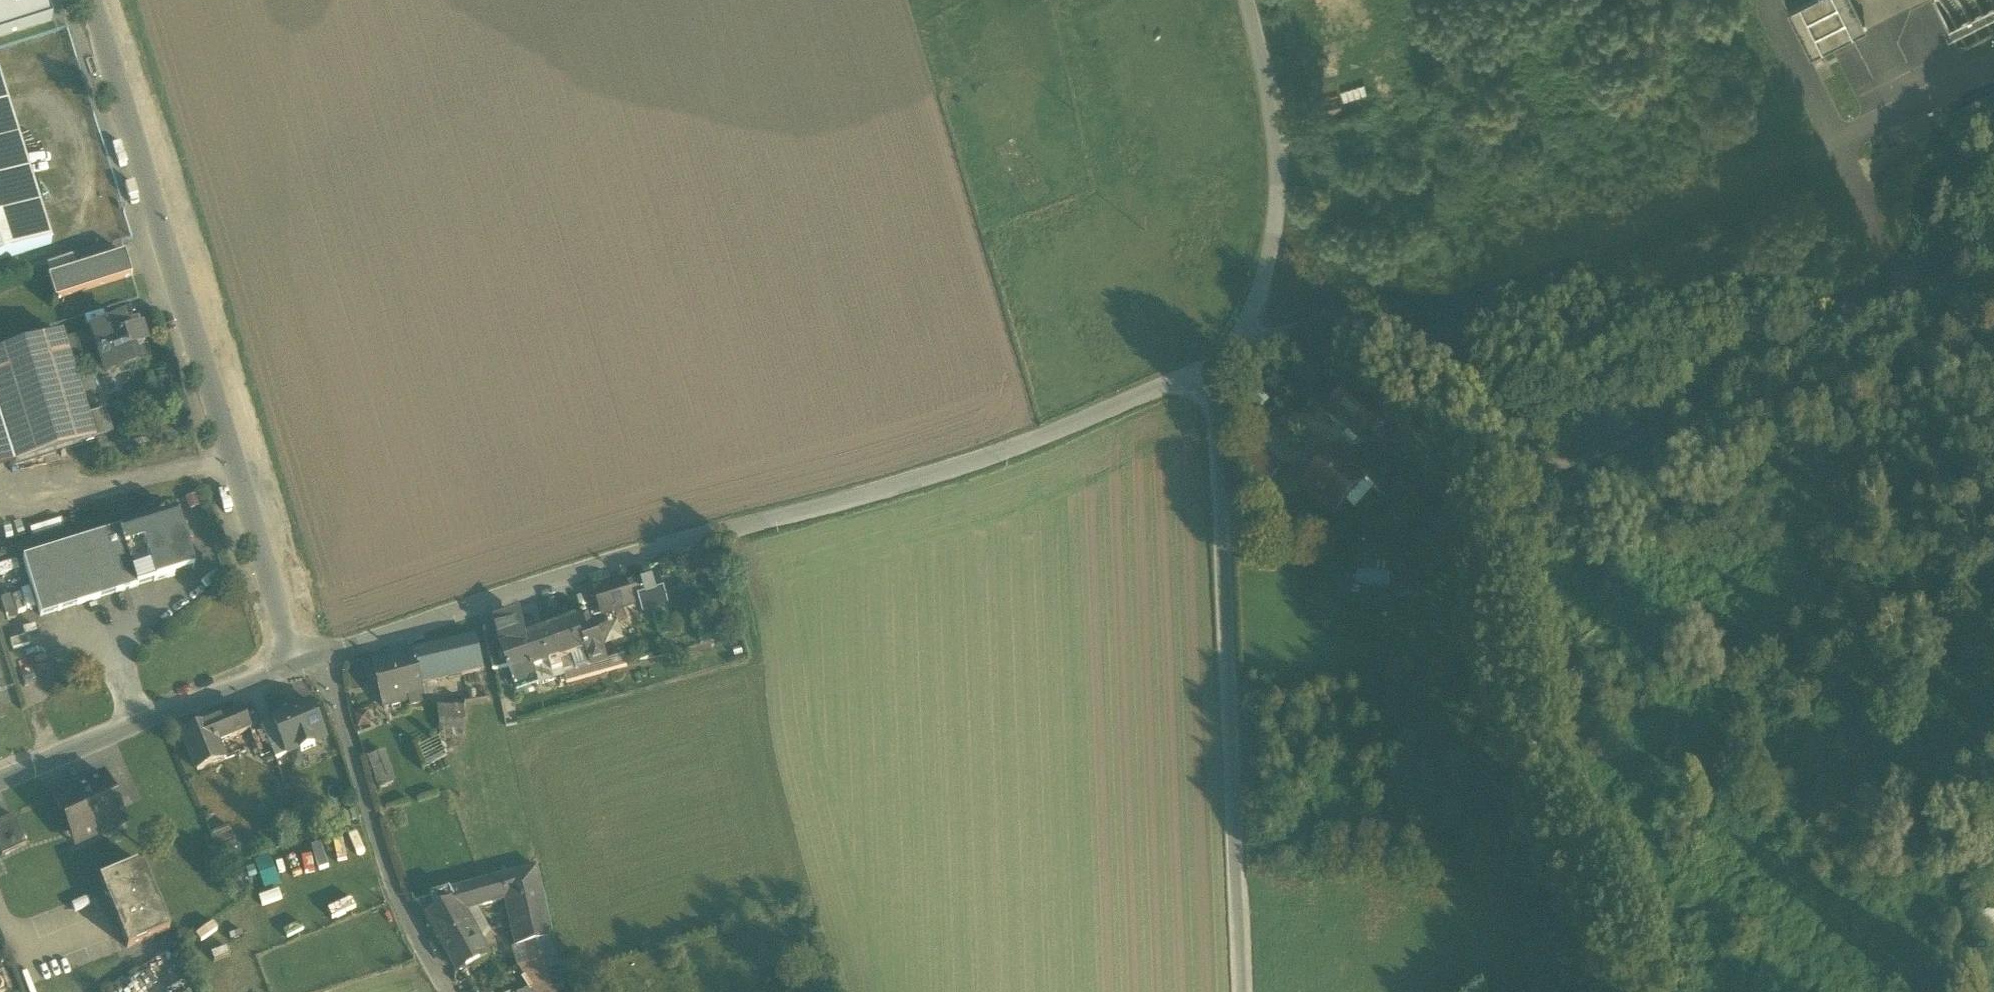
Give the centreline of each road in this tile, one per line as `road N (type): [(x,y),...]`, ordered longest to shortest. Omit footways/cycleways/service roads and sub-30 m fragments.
road 1 (residential): [(317,654),(622,557),(992,460),(1217,368)]
road 2 (residential): [(86,0),(301,658)]
road 3 (track): [(1422,352),(1525,447),(1591,462),(1993,245)]
road 4 (residential): [(1243,991),(1217,368)]
road 5 (residential): [(1217,368),(1264,305),(1291,204),(1252,0)]
road 6 (residential): [(317,654),(398,902),(451,991)]
road 7 (residential): [(0,782),(301,658)]

